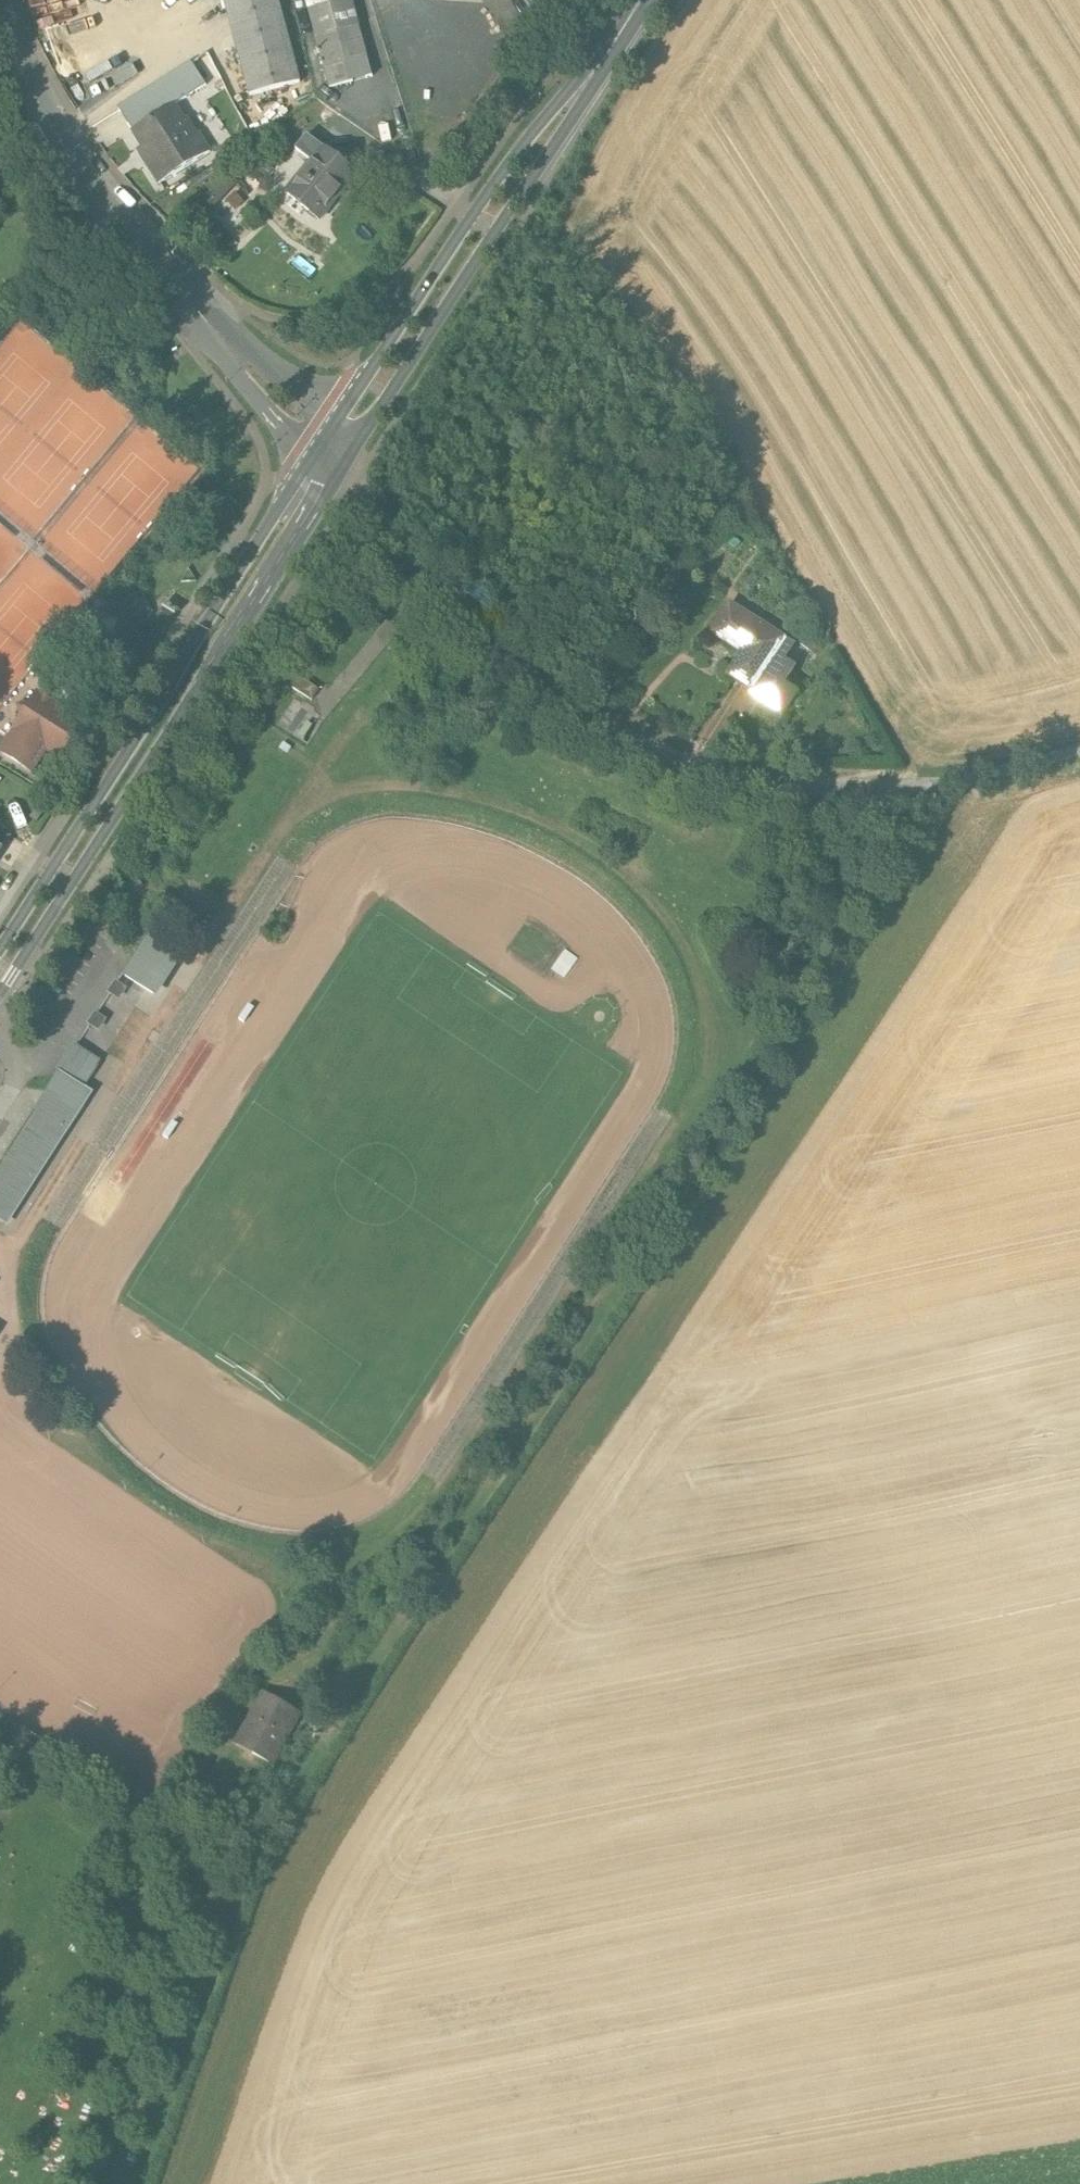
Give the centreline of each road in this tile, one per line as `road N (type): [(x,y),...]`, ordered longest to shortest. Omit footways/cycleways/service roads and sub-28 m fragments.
road 1 (primary): [(0,984),(328,473)]
road 2 (primary): [(310,459),(0,940)]
road 3 (primary): [(328,473),(566,126),(626,15)]
road 4 (primary): [(626,15),(468,211),(310,459)]
road 5 (unclassified): [(310,459),(71,155),(0,18)]
road 6 (residential): [(328,473),(518,659)]

